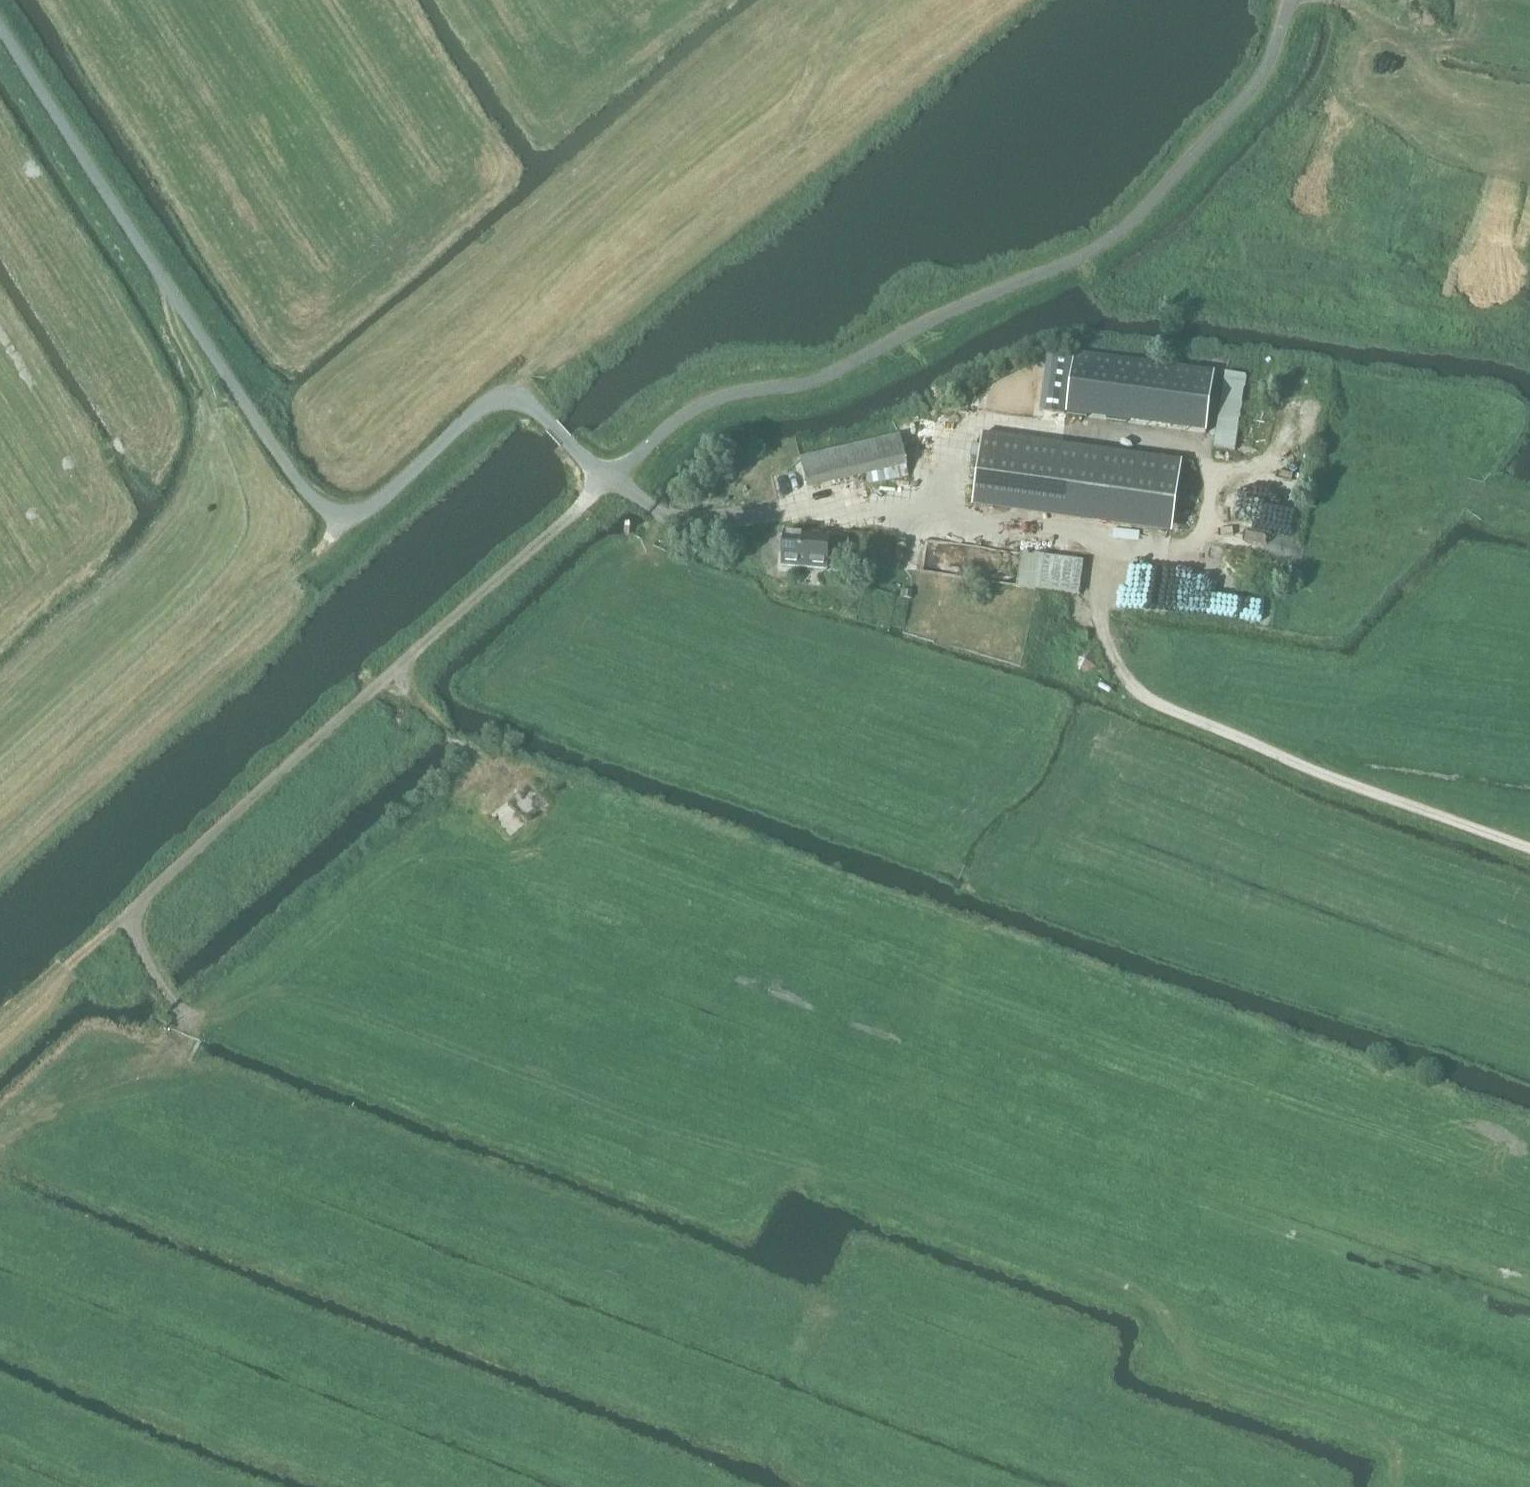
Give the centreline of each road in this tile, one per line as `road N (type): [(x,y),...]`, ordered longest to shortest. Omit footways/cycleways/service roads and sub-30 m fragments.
road 1 (track): [(608,478),(670,519),(687,521),(783,519),(814,503),(1111,540),(1106,644),(1136,692),(1326,777),(1529,850)]
road 2 (track): [(0,1136),(60,1086),(135,1079),(172,1050),(189,1019),(479,788),(468,751),(394,672)]
road 3 (track): [(394,672),(139,905),(133,938),(177,1007)]
road 4 (track): [(394,672),(608,478)]

